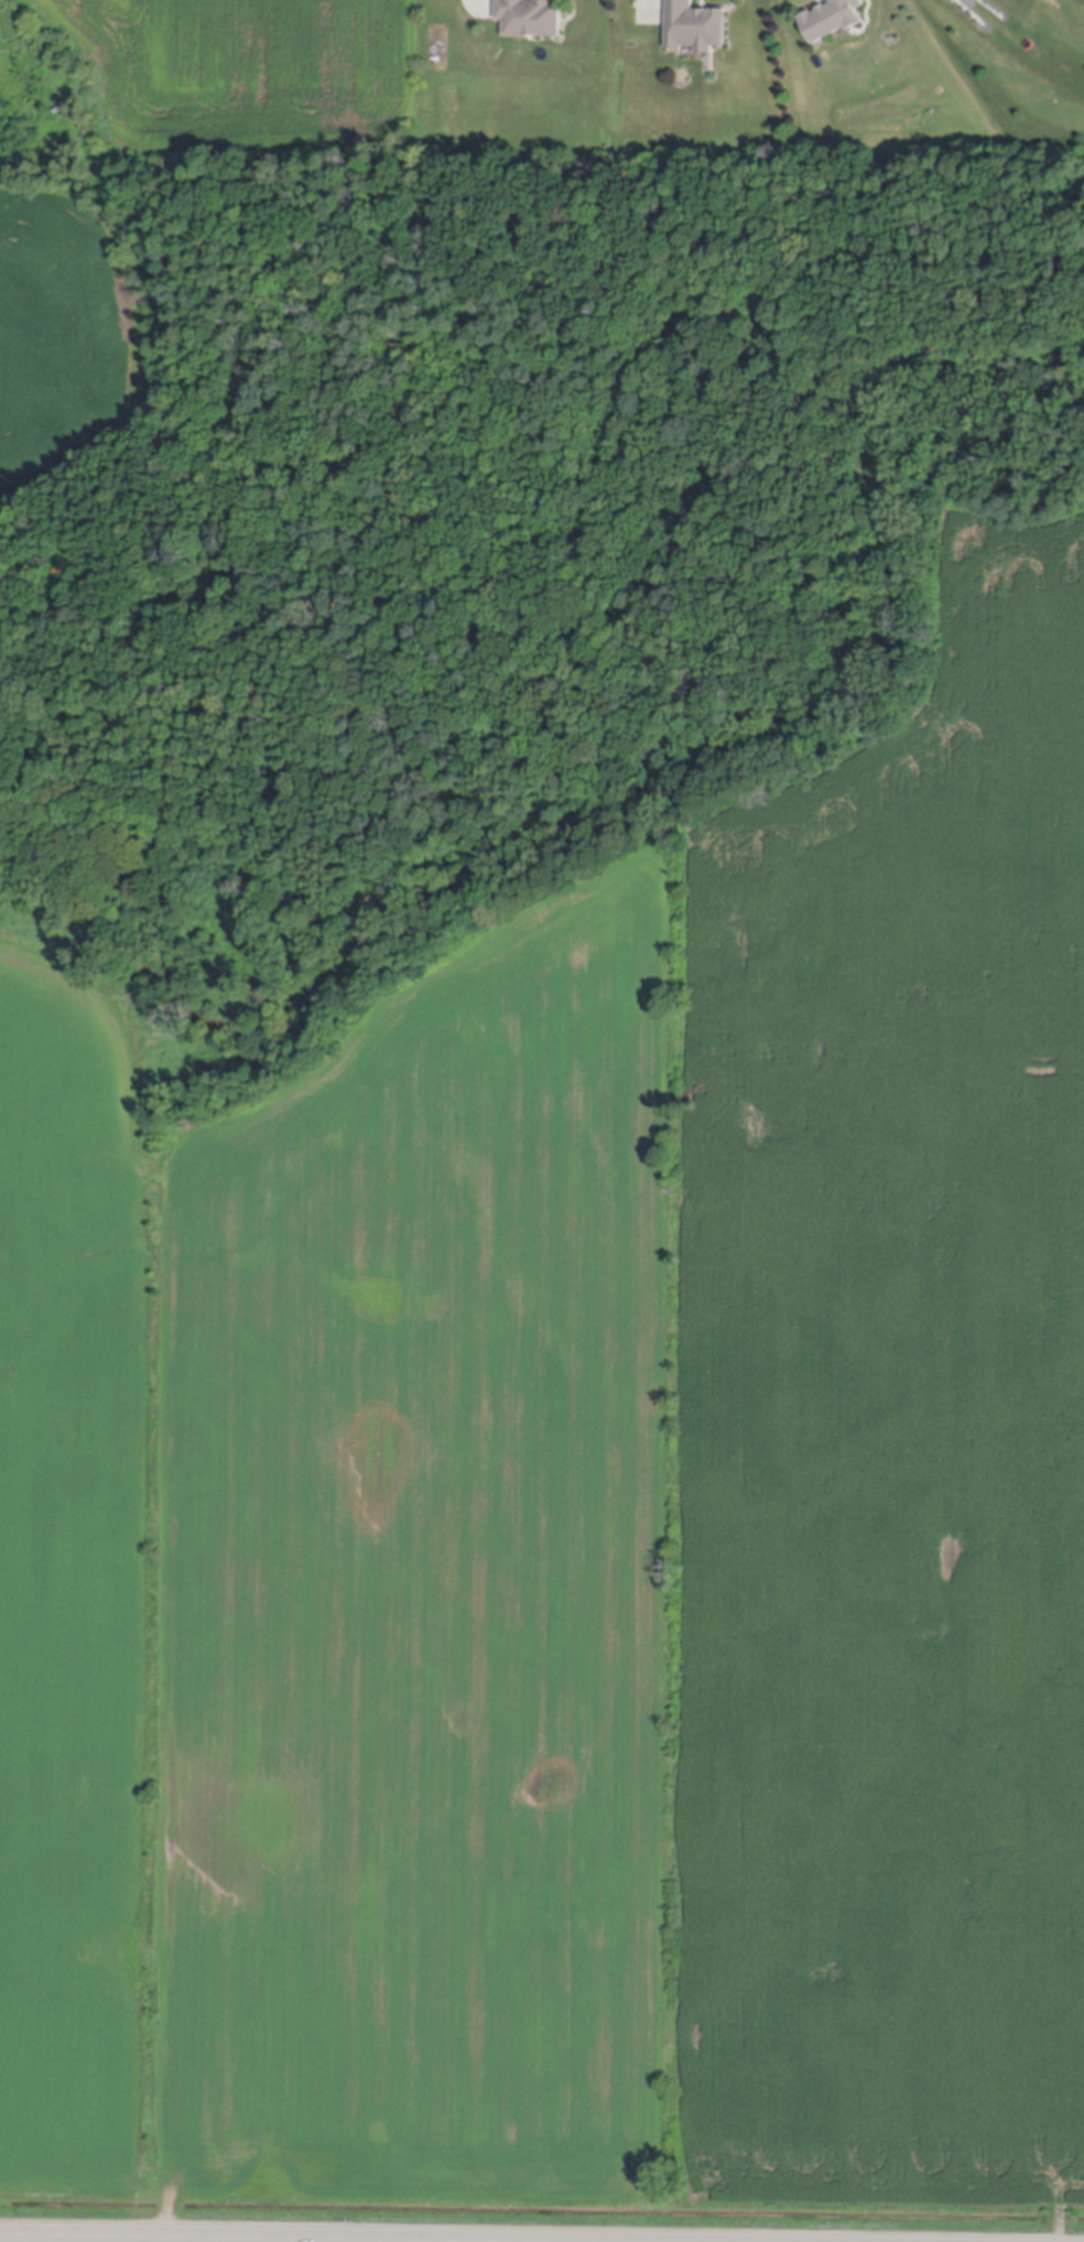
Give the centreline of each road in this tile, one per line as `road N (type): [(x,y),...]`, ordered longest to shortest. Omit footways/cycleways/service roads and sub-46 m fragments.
road 1 (secondary): [(0,2235),(538,2241)]

